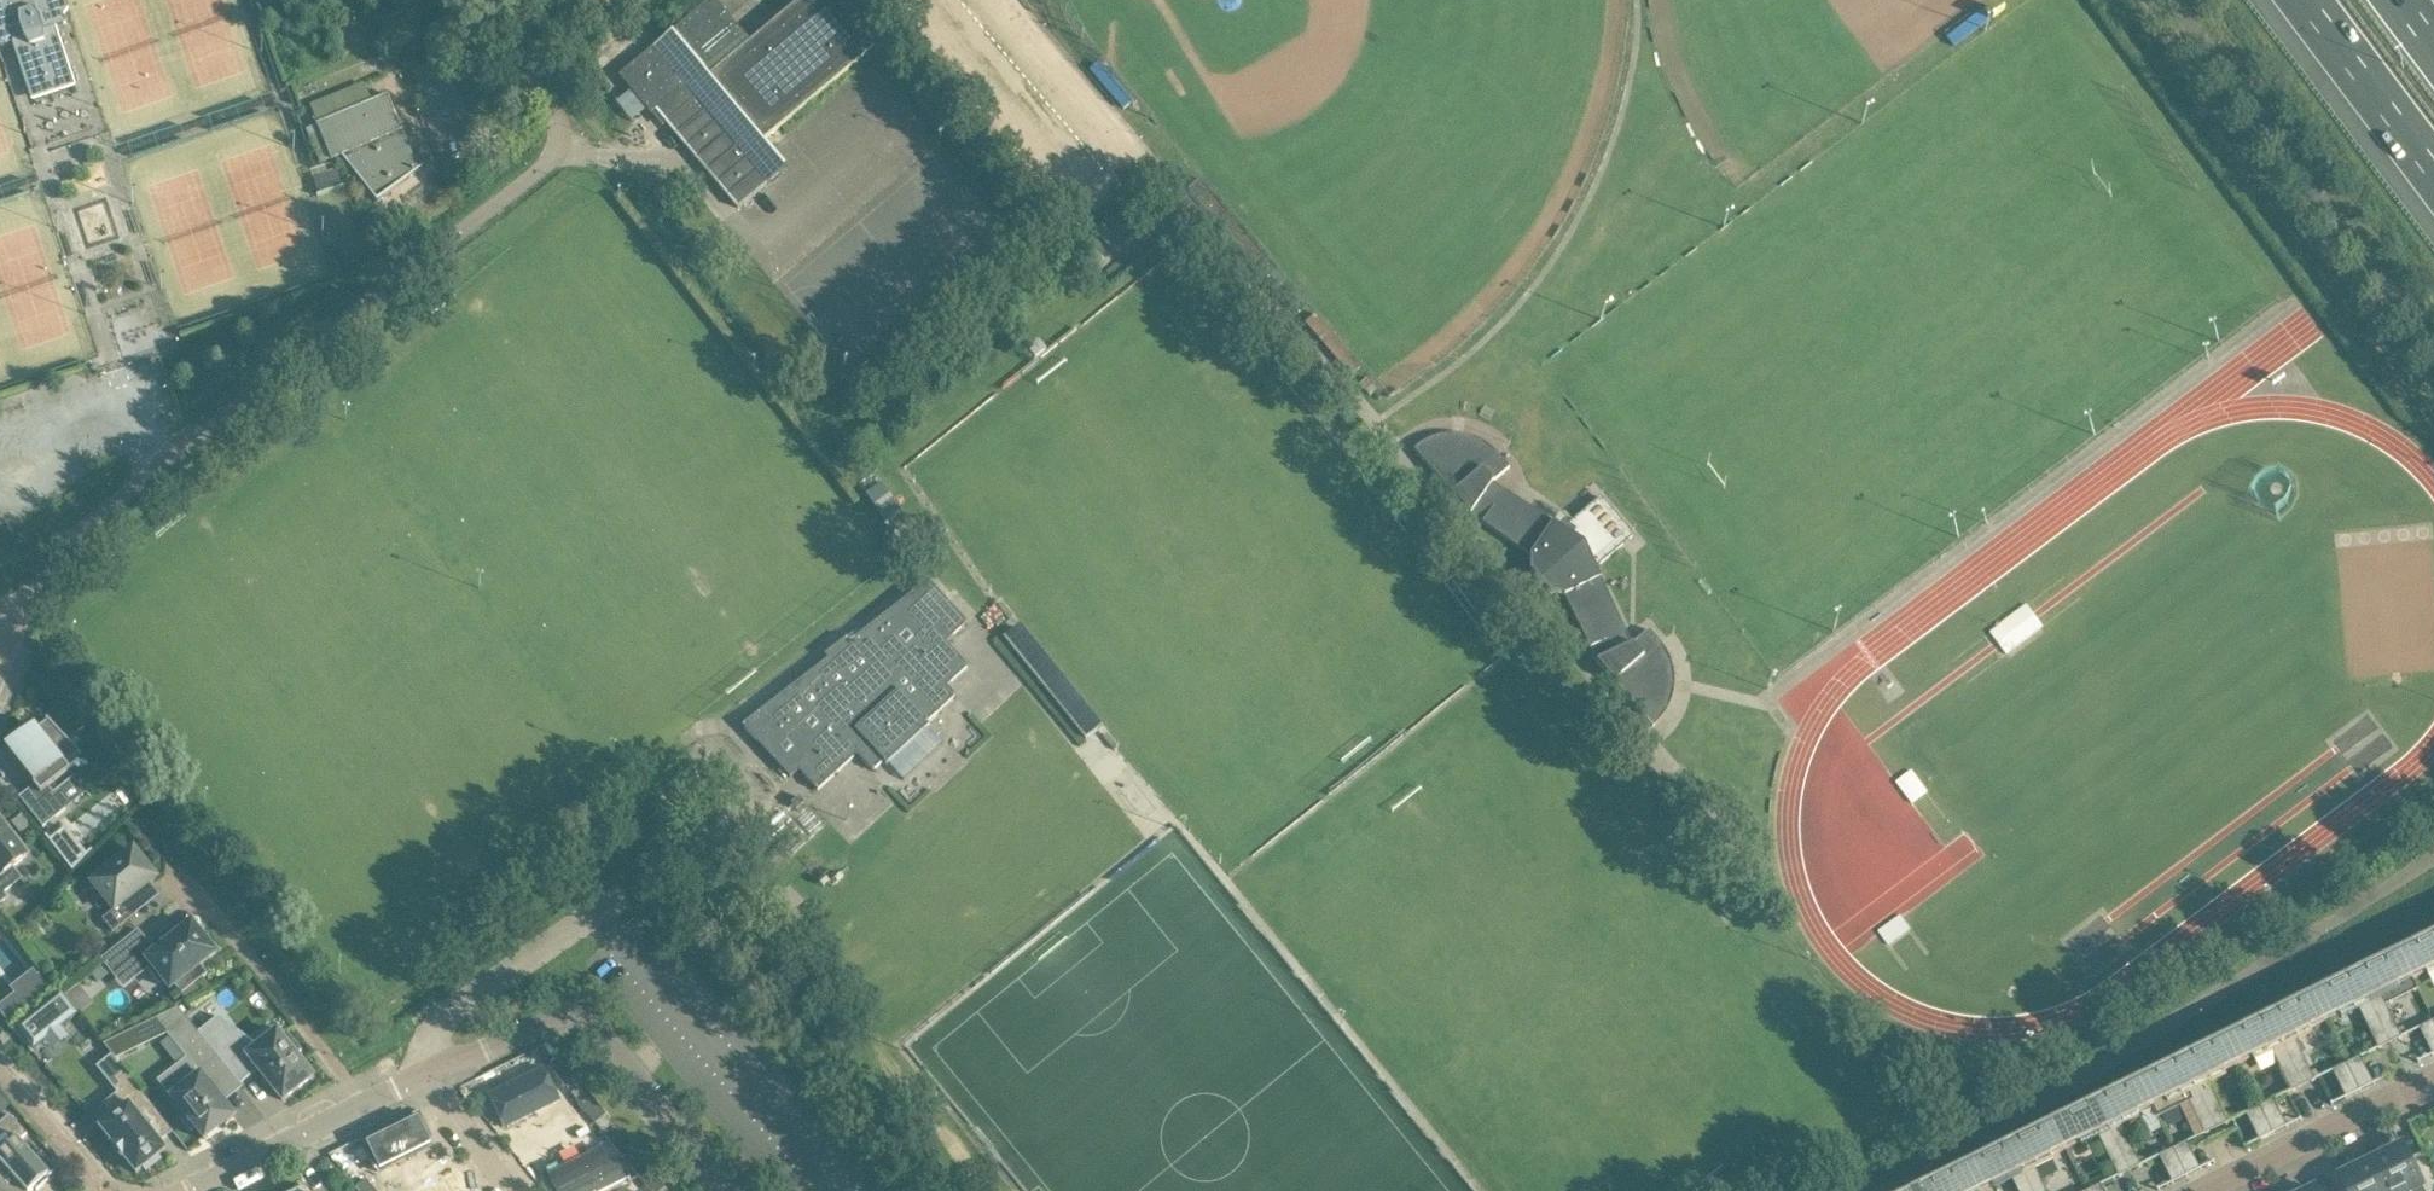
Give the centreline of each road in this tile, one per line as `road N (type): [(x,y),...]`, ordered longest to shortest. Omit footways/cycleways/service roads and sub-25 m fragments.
road 1 (residential): [(187,1190),(460,1057),(550,1019),(576,1016)]
road 2 (residential): [(2433,1080),(2207,1190)]
road 3 (residential): [(734,1190),(599,1031),(576,1016)]
road 4 (motorway): [(2309,0),(2433,164)]

